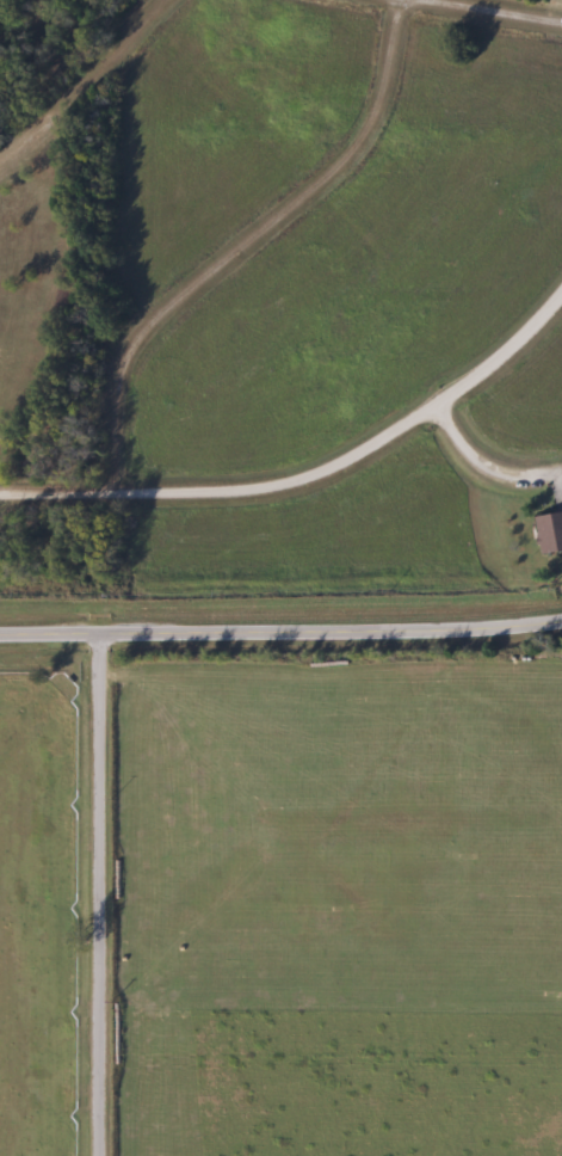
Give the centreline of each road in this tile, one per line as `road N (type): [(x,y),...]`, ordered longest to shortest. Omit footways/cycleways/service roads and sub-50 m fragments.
road 1 (residential): [(0,494),(224,496),(296,484),(366,453),(455,395),(527,338),(561,295)]
road 2 (residential): [(0,181),(204,7),(561,37)]
road 3 (residential): [(128,494),(123,406),(350,177),(370,26)]
road 4 (tertiary): [(0,633),(561,623)]
road 5 (residential): [(102,1155),(100,633)]

